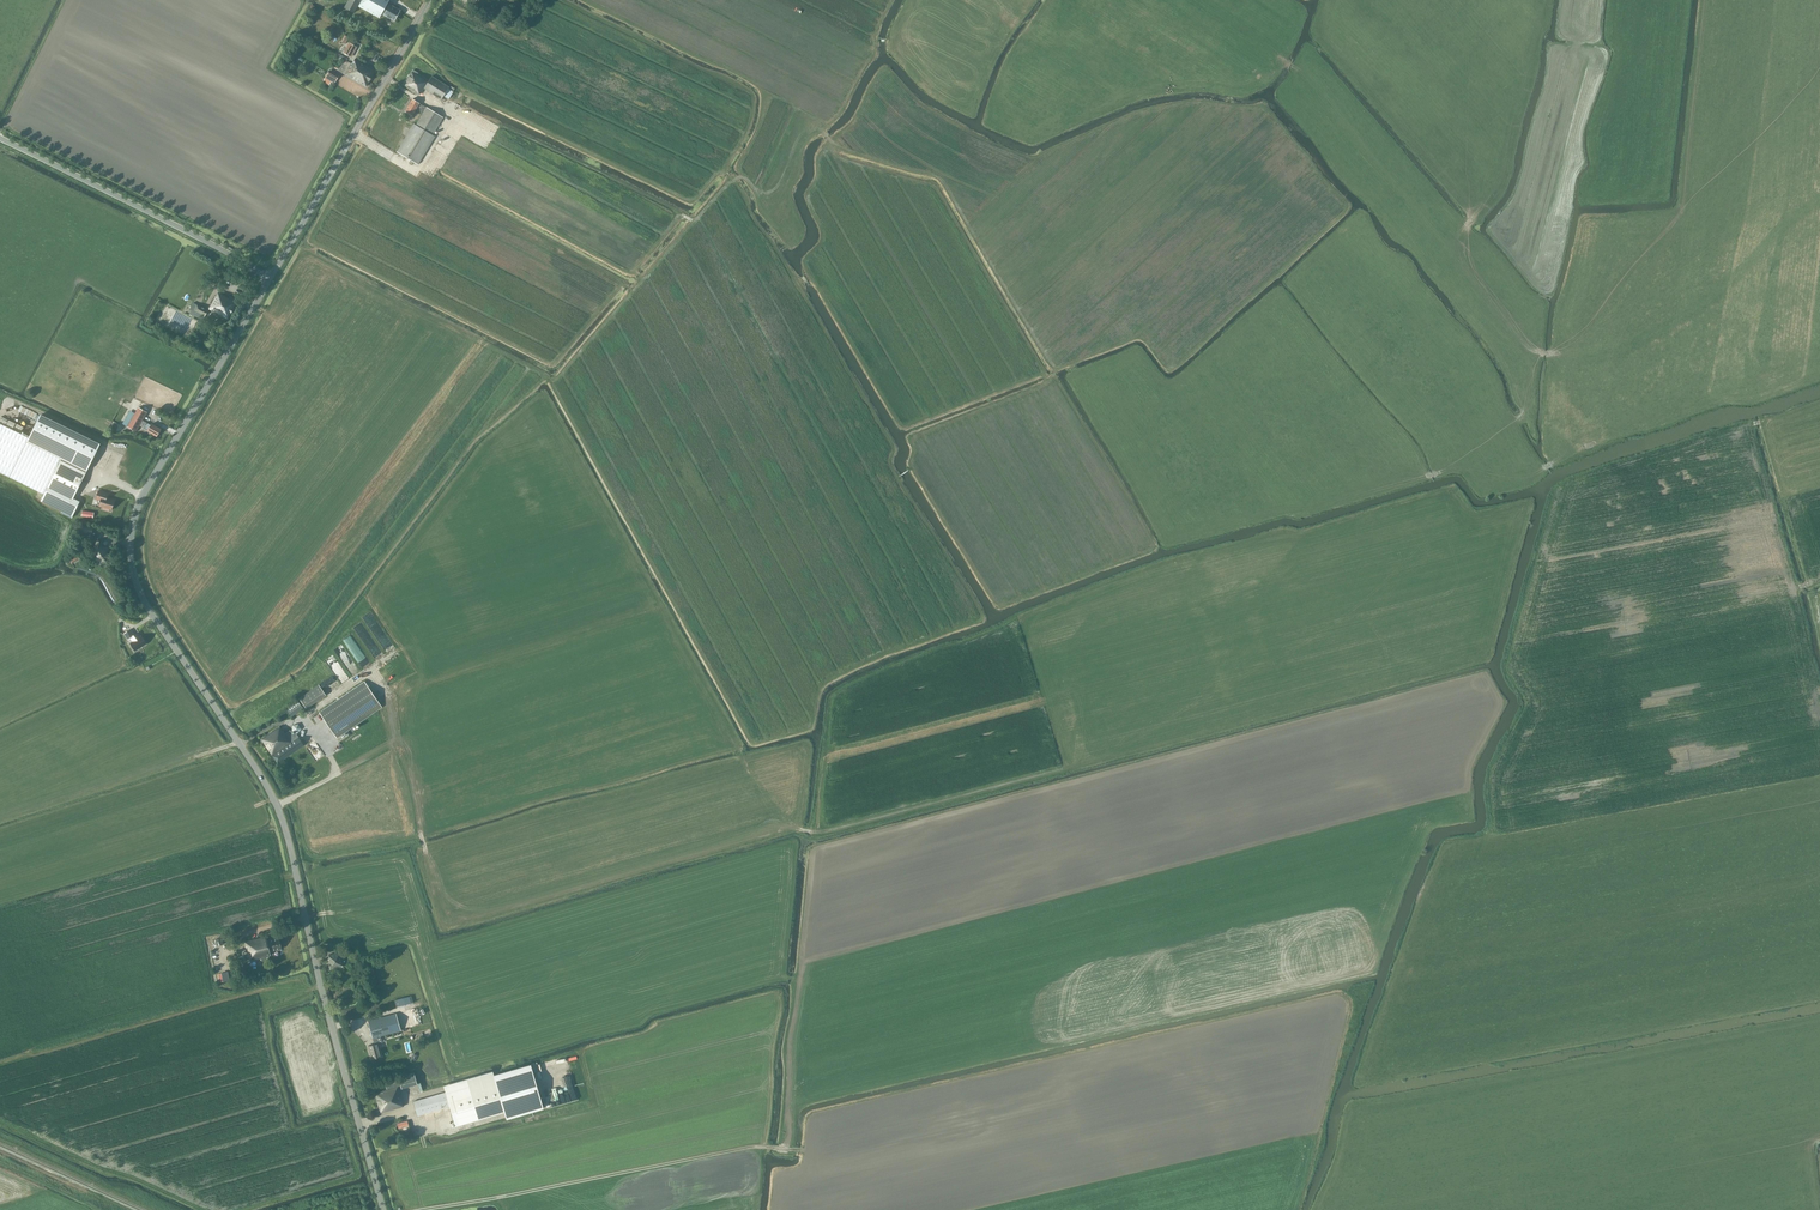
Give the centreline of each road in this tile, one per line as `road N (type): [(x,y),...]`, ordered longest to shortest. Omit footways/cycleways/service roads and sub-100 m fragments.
road 1 (tertiary): [(384,1209),(285,822),(152,612),(132,565),(143,496),(271,277)]
road 2 (track): [(780,973),(798,985),(788,1149),(754,1147),(428,1209)]
road 3 (track): [(828,827),(800,830),(739,764),(424,848)]
road 4 (tertiary): [(271,277),(430,0)]
road 5 (unclassified): [(271,277),(0,139)]
road 6 (track): [(836,145),(820,132),(825,123),(750,79),(585,0)]
road 7 (track): [(426,853),(392,744),(340,773)]
road 8 (track): [(366,674),(304,716),(240,745)]

